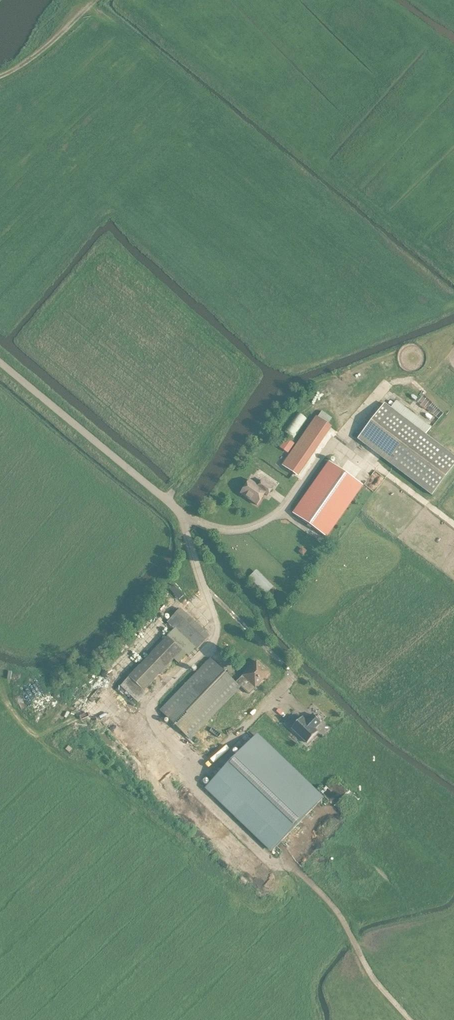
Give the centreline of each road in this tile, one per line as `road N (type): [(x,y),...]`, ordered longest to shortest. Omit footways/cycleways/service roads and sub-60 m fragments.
road 1 (track): [(453,526),(335,440),(281,509),(258,523),(220,529),(181,513),(218,629)]
road 2 (unclassified): [(181,513),(0,358)]
road 3 (track): [(93,0),(34,57),(0,75)]

